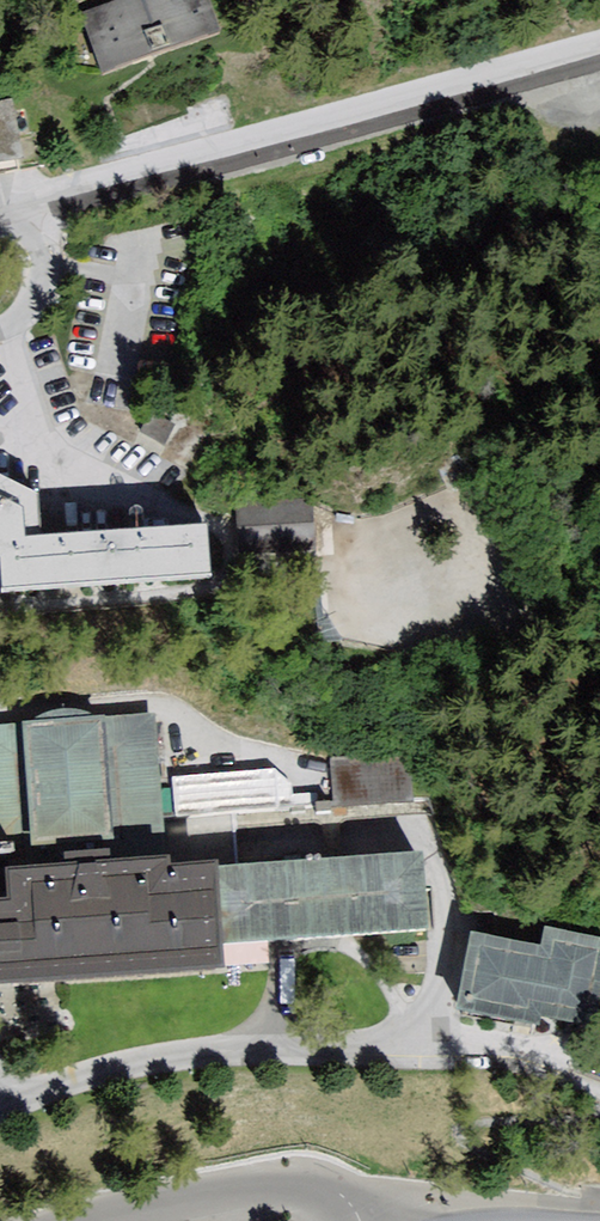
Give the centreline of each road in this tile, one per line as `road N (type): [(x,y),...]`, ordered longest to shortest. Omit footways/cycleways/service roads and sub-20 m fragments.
road 1 (residential): [(20,207),(599,50)]
road 2 (residential): [(359,1220),(325,1193),(287,1189),(94,1220)]
road 3 (residential): [(0,324),(31,302),(42,270),(20,207)]

